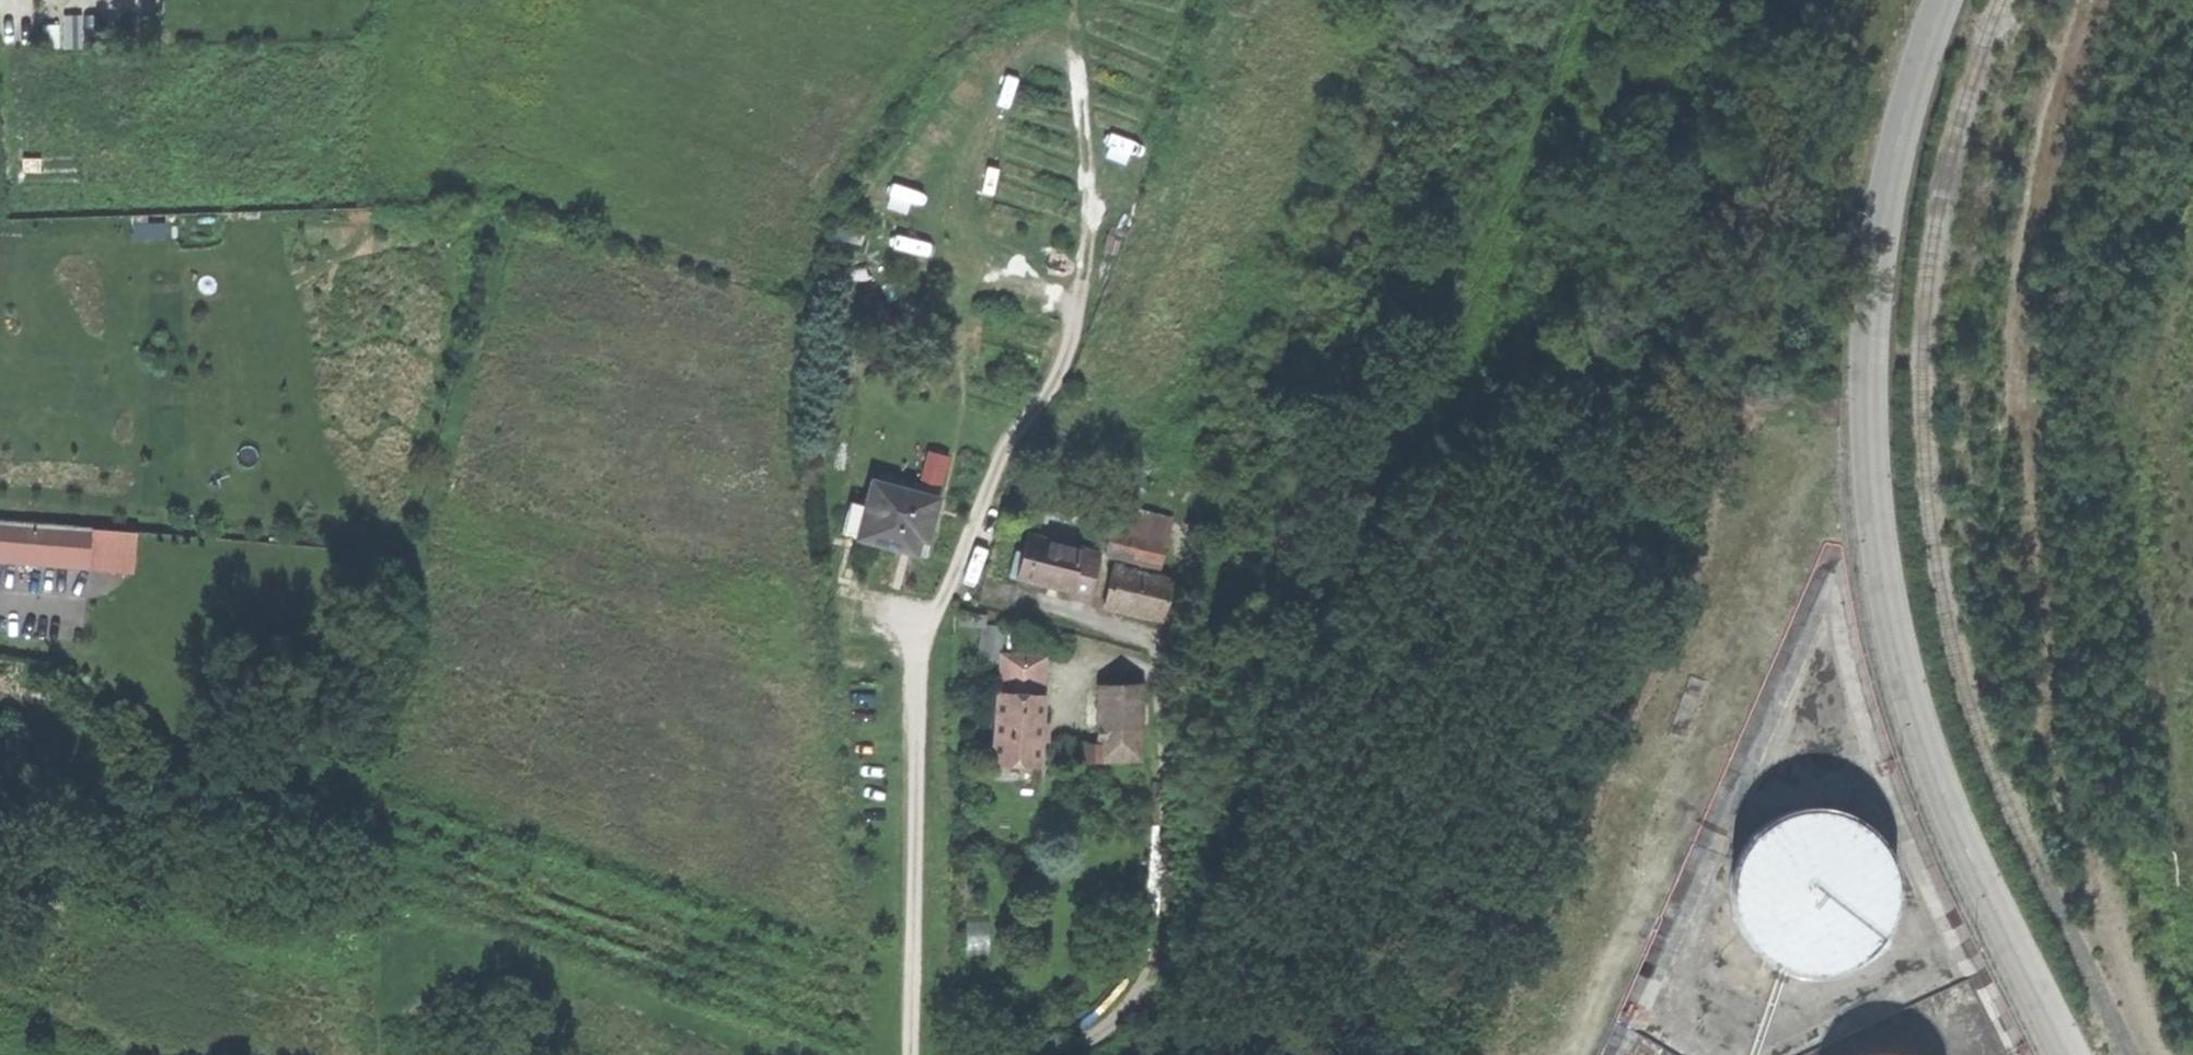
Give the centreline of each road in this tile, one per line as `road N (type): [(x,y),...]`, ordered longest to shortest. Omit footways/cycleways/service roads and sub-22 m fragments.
road 1 (unclassified): [(2068,1054),(1948,804),(1905,680),(1882,574),(1870,449),(1870,323),(1893,160),(1941,0)]
road 2 (track): [(380,1054),(370,951),(368,759),(394,644),(525,212)]
road 3 (residential): [(1060,1054),(1129,1004),(1173,926),(1155,660)]
road 4 (track): [(1074,0),(1088,161)]

